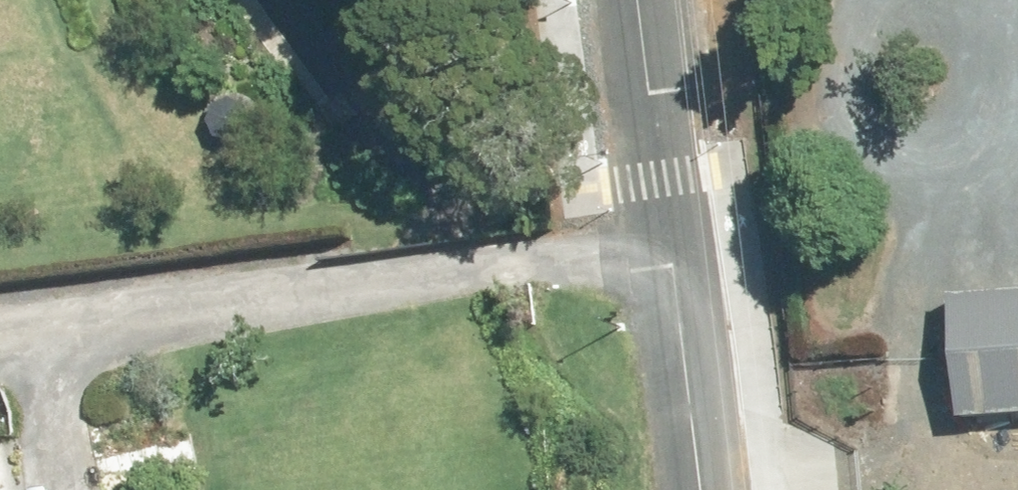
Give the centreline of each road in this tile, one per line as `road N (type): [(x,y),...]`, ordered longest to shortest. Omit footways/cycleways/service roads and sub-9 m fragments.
road 1 (track): [(664,243),(0,324)]
road 2 (unclassified): [(639,0),(691,489)]
road 3 (track): [(39,319),(61,489)]

